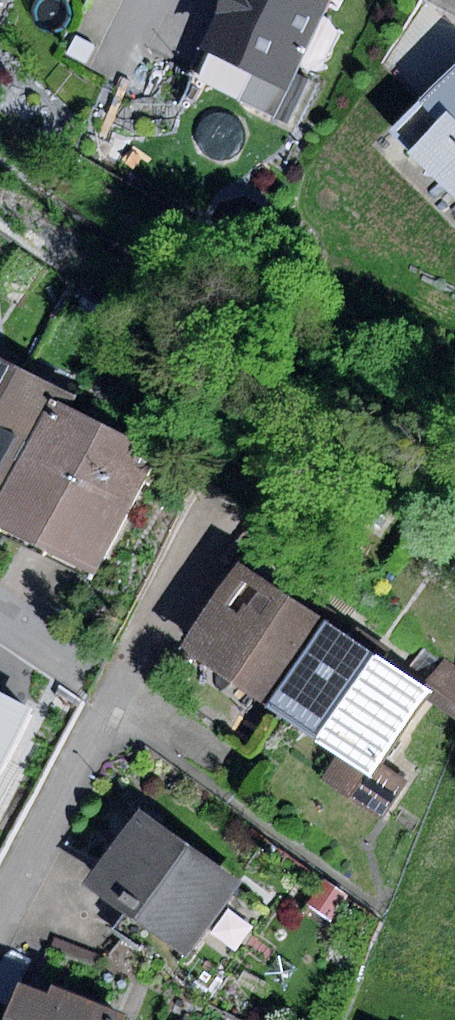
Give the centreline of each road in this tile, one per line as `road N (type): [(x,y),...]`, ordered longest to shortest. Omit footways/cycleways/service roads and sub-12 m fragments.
road 1 (residential): [(0,909),(140,641)]

